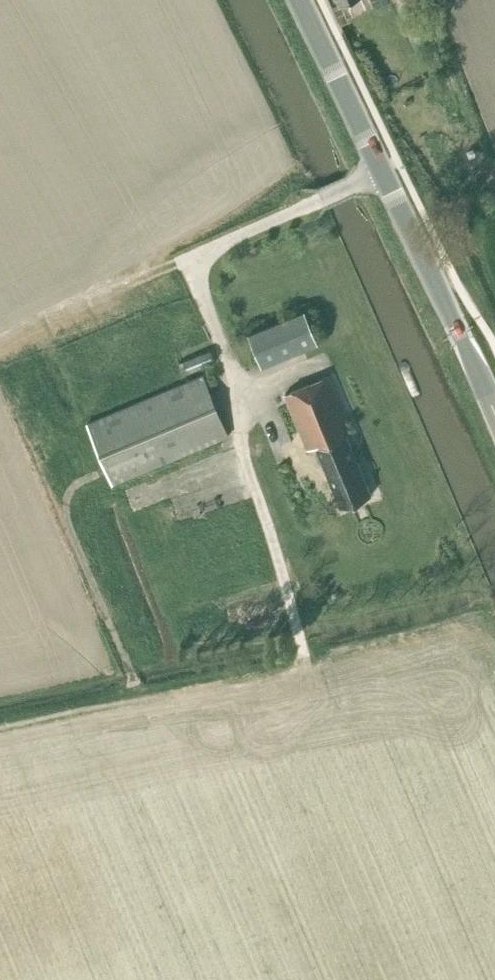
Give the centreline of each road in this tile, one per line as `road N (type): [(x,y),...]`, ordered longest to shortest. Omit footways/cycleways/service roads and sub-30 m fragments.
road 1 (primary): [(494,414),(301,0)]

